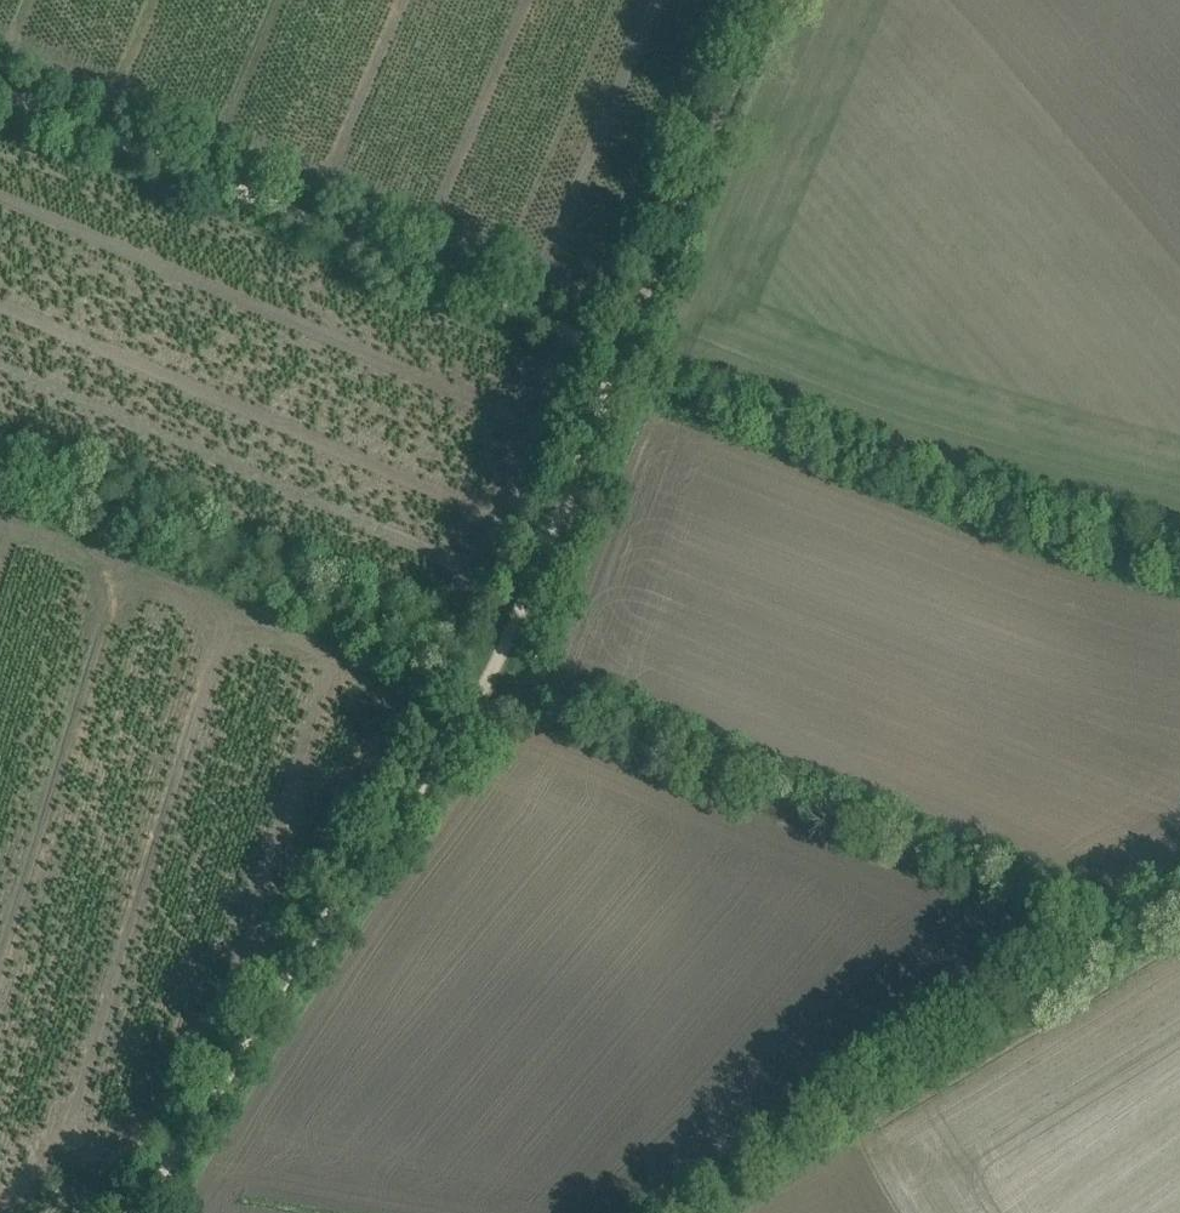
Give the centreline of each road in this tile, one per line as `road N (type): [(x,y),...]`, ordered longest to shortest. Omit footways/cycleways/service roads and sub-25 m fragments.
road 1 (track): [(0,467),(1113,940),(1179,899)]
road 2 (track): [(619,353),(492,674),(134,1212)]
road 3 (track): [(0,91),(619,353)]
road 4 (track): [(619,353),(1179,545)]
road 5 (track): [(1113,940),(736,1212)]
road 6 (track): [(771,0),(619,353)]

